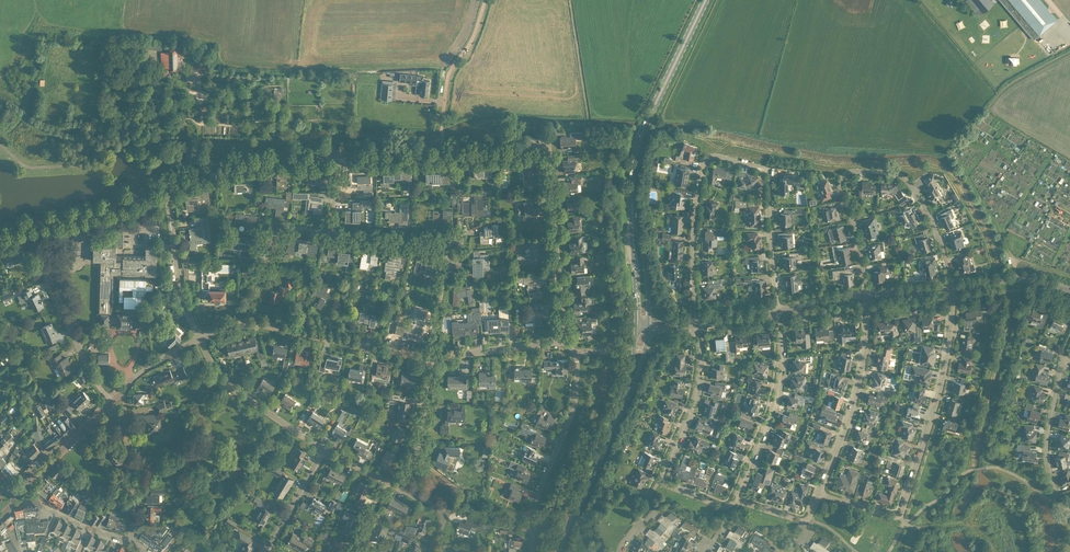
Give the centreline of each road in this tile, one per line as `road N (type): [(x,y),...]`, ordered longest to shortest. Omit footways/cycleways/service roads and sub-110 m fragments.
road 1 (residential): [(341,156),(538,145),(550,158),(562,342)]
road 2 (residential): [(697,324),(693,232),(711,156),(769,174),(778,312)]
road 3 (residential): [(866,295),(841,187),(849,171),(889,172),(909,183),(928,210),(952,287)]
road 4 (residential): [(201,339),(243,323),(271,325),(433,357)]
road 5 (residential): [(329,231),(445,254),(433,357)]
road 6 (residential): [(562,342),(577,360),(577,396),(546,475),(531,551)]
road 7 (residential): [(953,300),(939,393),(901,514)]
road 8 (secondary): [(632,182),(650,115),(705,0)]
road 9 (residential): [(778,312),(775,398),(736,500)]
road 10 (residential): [(867,309),(859,387),(819,494)]
road 11 (residential): [(111,403),(92,378),(29,231)]
road 12 (residential): [(167,190),(230,166),(341,156)]
road 13 (residential): [(201,339),(224,383),(324,450)]
road 14 (residential): [(660,479),(698,383),(697,324)]
road 15 (residential): [(167,190),(180,286),(201,339)]
road 16 (residential): [(1069,505),(1054,485),(1047,444),(1064,361)]
road 17 (secondary): [(632,182),(638,328)]
road 18 (secondary): [(648,327),(632,182)]
road 19 (residential): [(29,231),(123,212),(167,190)]
road 20 (residential): [(433,357),(421,438),(396,487)]
road 21 (secondary): [(560,551),(614,426)]
road 22 (residential): [(18,497),(111,403)]
road 23 (residential): [(433,357),(562,342)]
road 24 (unclassified): [(485,0),(451,67),(442,118)]
road 25 (unclassified): [(18,497),(132,542)]

